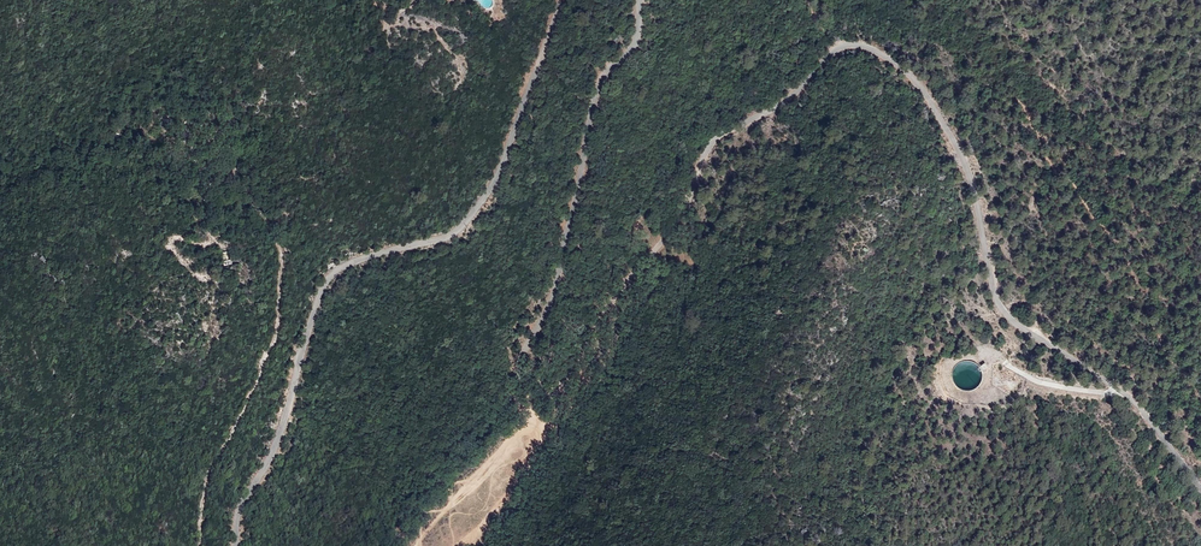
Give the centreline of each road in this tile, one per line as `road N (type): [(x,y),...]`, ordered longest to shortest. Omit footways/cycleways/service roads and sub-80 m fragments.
road 1 (unclassified): [(643,0),(641,35),(602,89),(565,267),(542,332),(523,358),(526,380),(542,392),(556,389),(684,208),(717,143),(801,89),(851,44),(895,59),(959,138),(975,166),(1007,311),(1129,392)]
road 2 (unclassified): [(237,545),(333,274),(457,232),(476,211),(497,180),(563,0)]
road 3 (track): [(200,545),(207,470),(275,339),(282,268),(263,214),(221,162),(210,161),(192,206),(224,248)]
road 4 (track): [(551,390),(544,430),(520,474),(463,545)]
road 5 (unclassified): [(1129,392),(1051,387),(1000,356),(987,370)]
road 6 (track): [(416,545),(517,431)]

